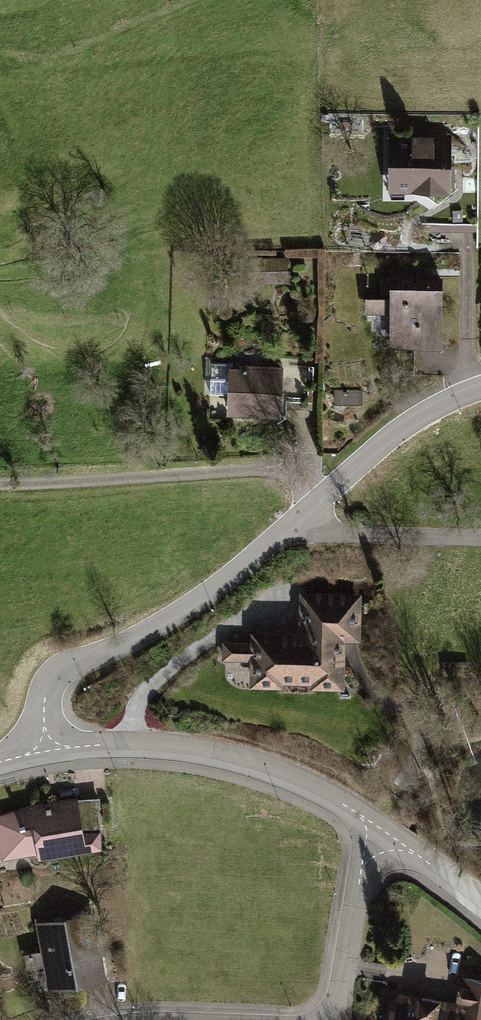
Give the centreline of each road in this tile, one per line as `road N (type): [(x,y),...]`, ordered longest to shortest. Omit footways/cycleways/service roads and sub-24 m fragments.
road 1 (residential): [(33,751),(54,677),(136,643),(422,414),(480,381)]
road 2 (residential): [(33,751),(135,745),(256,765),(370,818)]
road 3 (track): [(316,499),(292,468),(0,486)]
road 4 (residential): [(304,1019),(333,1008),(370,818)]
road 5 (track): [(292,519),(356,538),(480,539)]
road 6 (residential): [(370,818),(480,905)]

